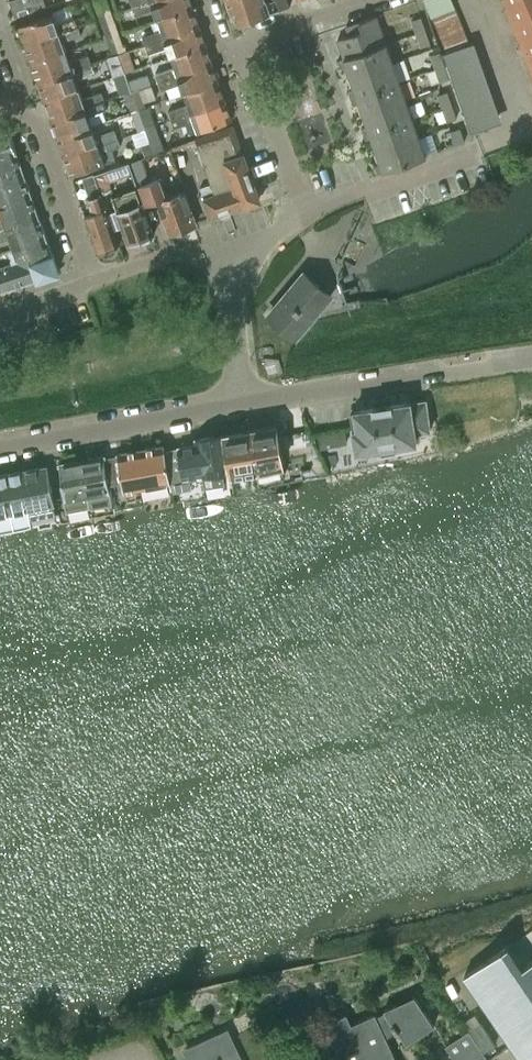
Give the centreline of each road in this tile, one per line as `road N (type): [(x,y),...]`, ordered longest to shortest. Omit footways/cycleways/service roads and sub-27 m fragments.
road 1 (residential): [(301,210),(481,146),(527,118),(485,0)]
road 2 (unclassified): [(243,404),(531,358)]
road 3 (unclassified): [(0,450),(243,404)]
road 4 (residential): [(92,280),(32,98)]
road 5 (residential): [(301,210),(246,42)]
road 6 (residential): [(92,280),(170,254),(197,254),(216,262),(227,283)]
road 7 (residential): [(243,404),(227,283)]
road 8 (residential): [(246,42),(359,0)]

